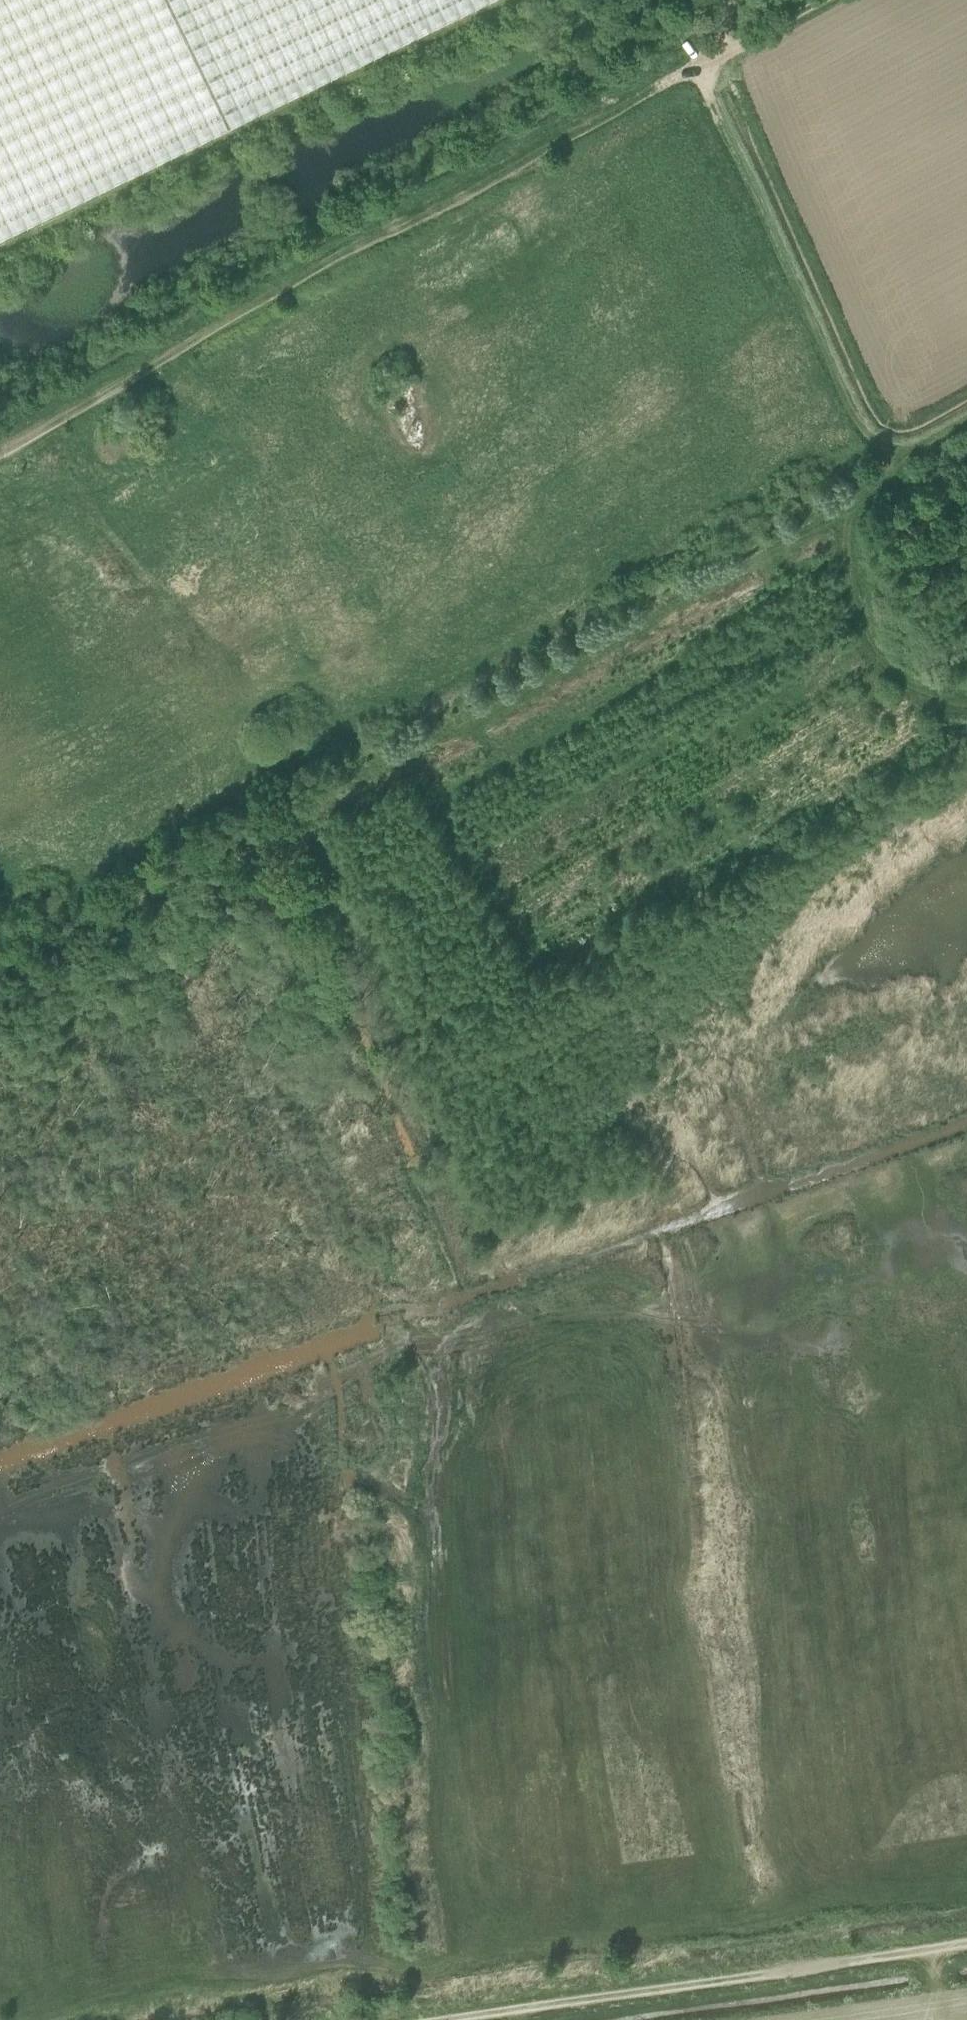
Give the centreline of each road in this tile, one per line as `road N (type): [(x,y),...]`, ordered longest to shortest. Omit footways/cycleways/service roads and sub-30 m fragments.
road 1 (track): [(700,65),(0,455)]
road 2 (track): [(966,1946),(438,2019)]
road 3 (track): [(966,426),(918,450),(874,435),(852,407),(700,65)]
road 4 (track): [(819,0),(700,65)]

